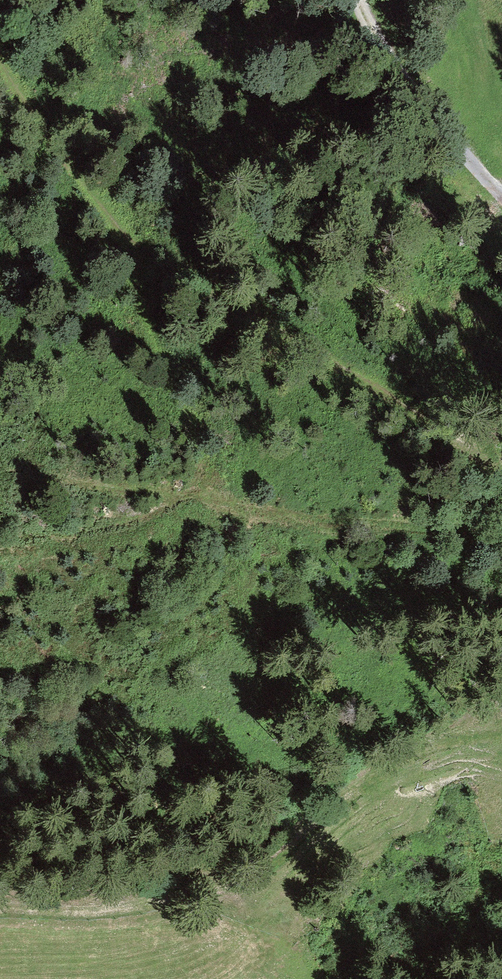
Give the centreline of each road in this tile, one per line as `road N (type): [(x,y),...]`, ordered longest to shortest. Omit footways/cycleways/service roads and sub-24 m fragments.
road 1 (track): [(0,54),(75,181),(130,239),(181,279),(329,357),(501,471)]
road 2 (track): [(0,464),(92,486),(501,533)]
road 3 (track): [(0,542),(59,540),(161,519),(189,503),(202,472),(201,435),(137,294),(130,239)]
road 4 (track): [(359,0),(409,85),(501,195)]

